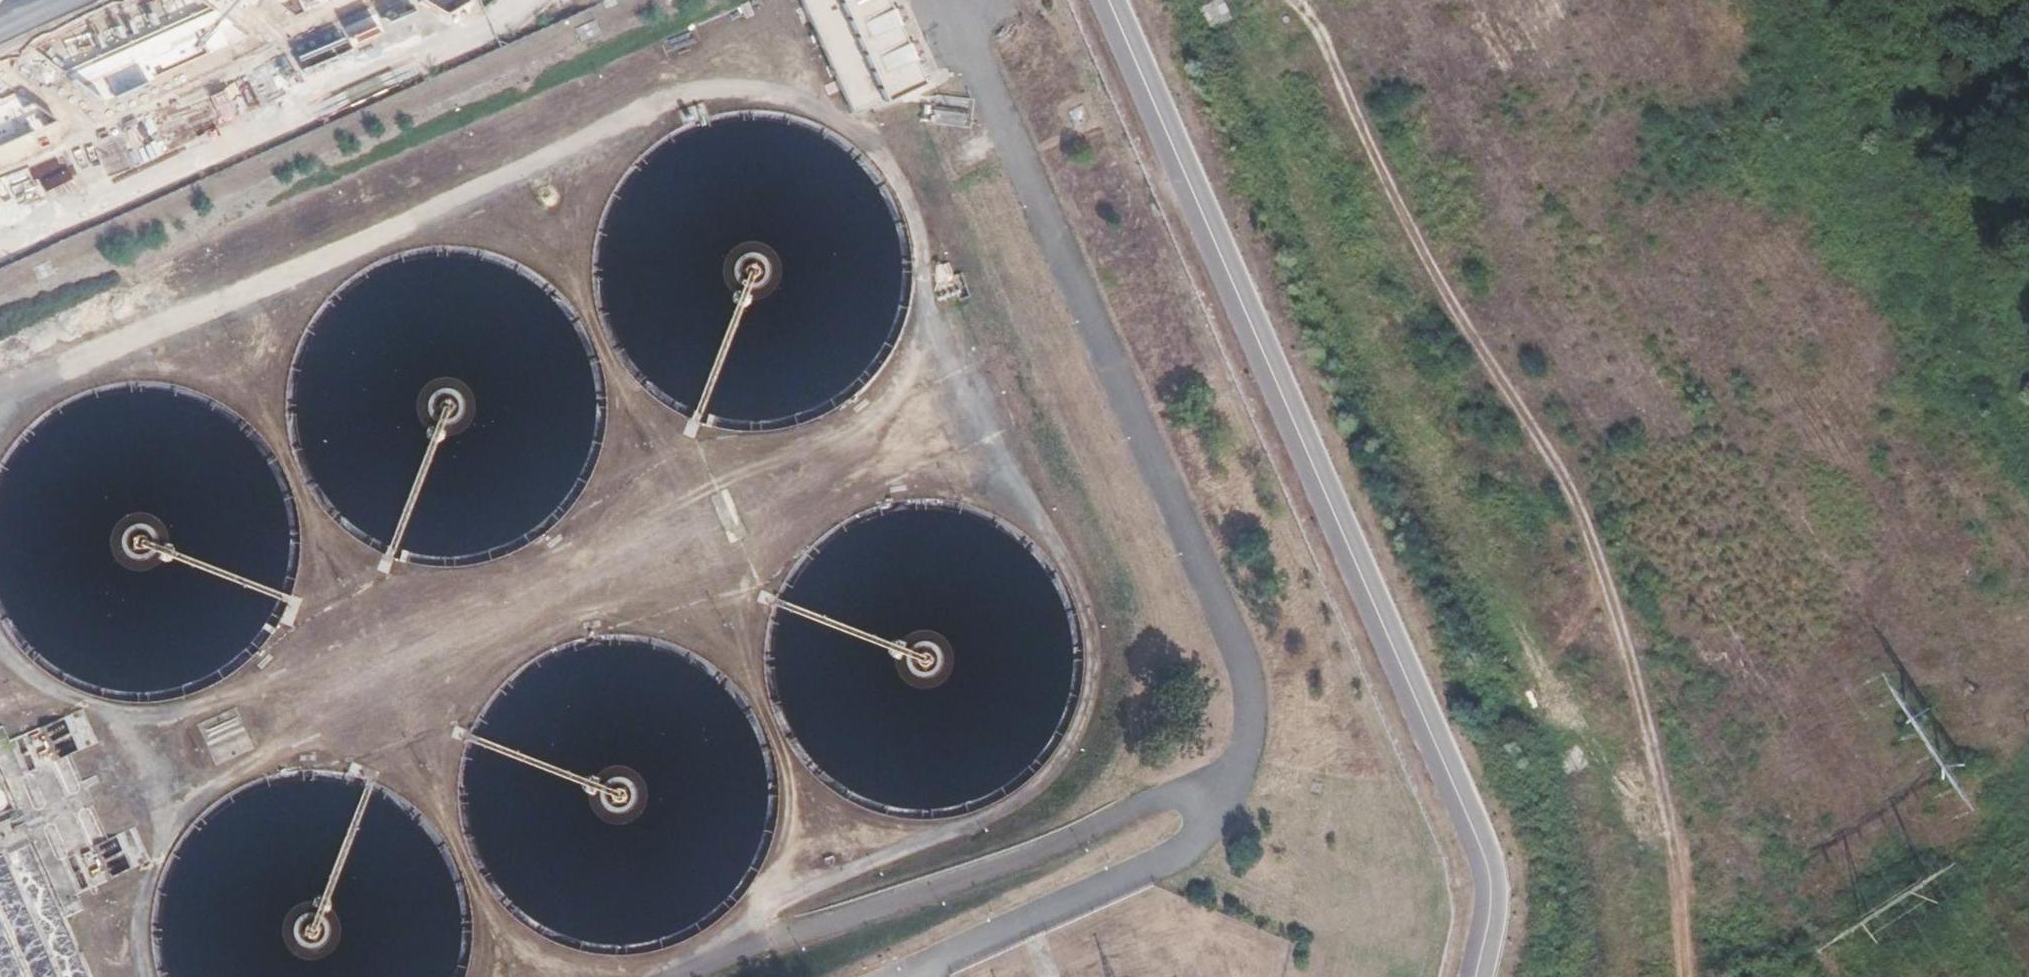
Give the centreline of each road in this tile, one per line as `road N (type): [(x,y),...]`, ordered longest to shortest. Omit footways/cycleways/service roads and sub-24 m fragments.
road 1 (track): [(1303,0),(1360,139),(1451,301),(1577,491),(1597,541),(1657,771),(1682,976)]
road 2 (unclassified): [(1473,976),(1489,904),(1484,852),(1109,0)]

